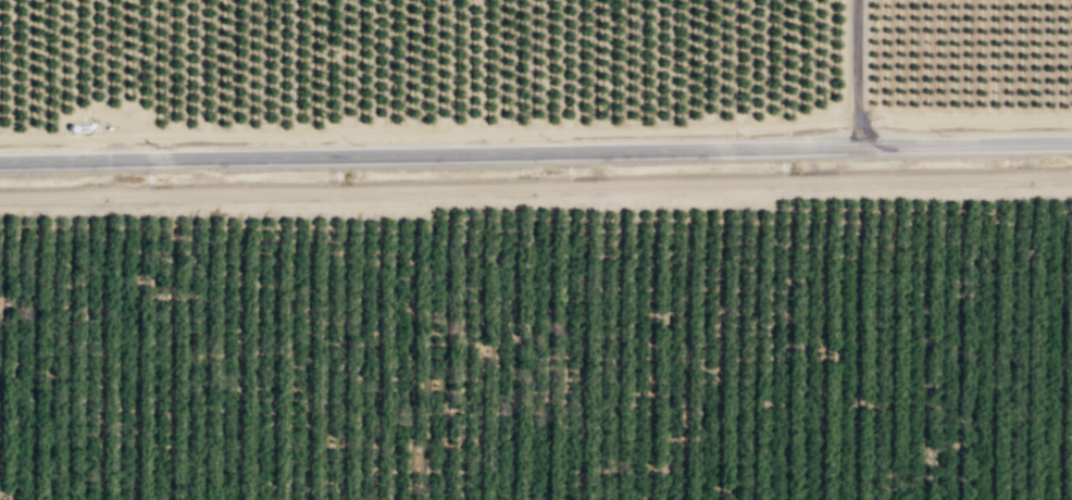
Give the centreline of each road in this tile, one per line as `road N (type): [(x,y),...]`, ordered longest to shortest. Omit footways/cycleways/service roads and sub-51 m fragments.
road 1 (tertiary): [(1071,141),(0,161)]
road 2 (track): [(1071,177),(0,196)]
road 3 (track): [(853,101),(828,117),(777,127),(161,137),(91,112),(74,114),(58,137),(0,139)]
road 4 (track): [(855,0),(853,101),(867,146)]

